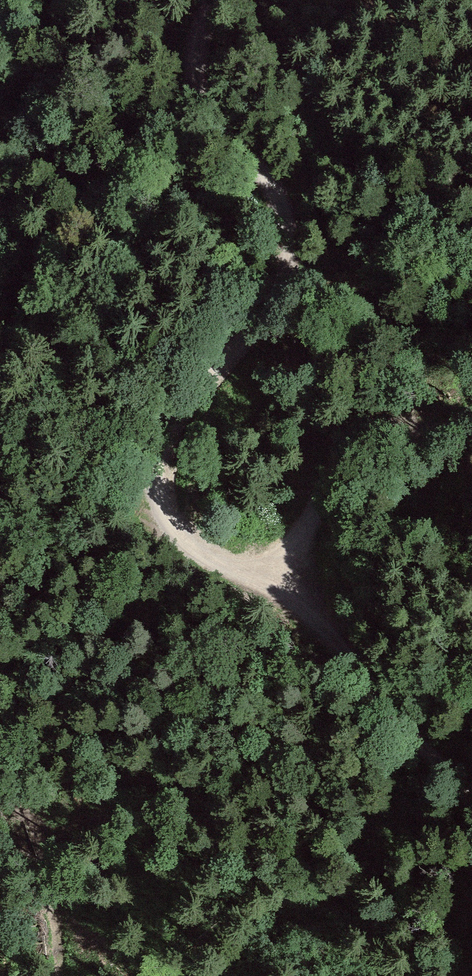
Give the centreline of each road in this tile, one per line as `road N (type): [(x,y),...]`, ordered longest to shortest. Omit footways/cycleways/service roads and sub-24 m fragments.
road 1 (track): [(266,585),(197,546),(168,509),(161,457),(192,399),(288,275),(291,226),(224,128),(199,72),(198,33),(216,0)]
road 2 (track): [(471,800),(350,661),(266,585)]
road 3 (track): [(471,427),(363,457),(327,490),(266,585)]

